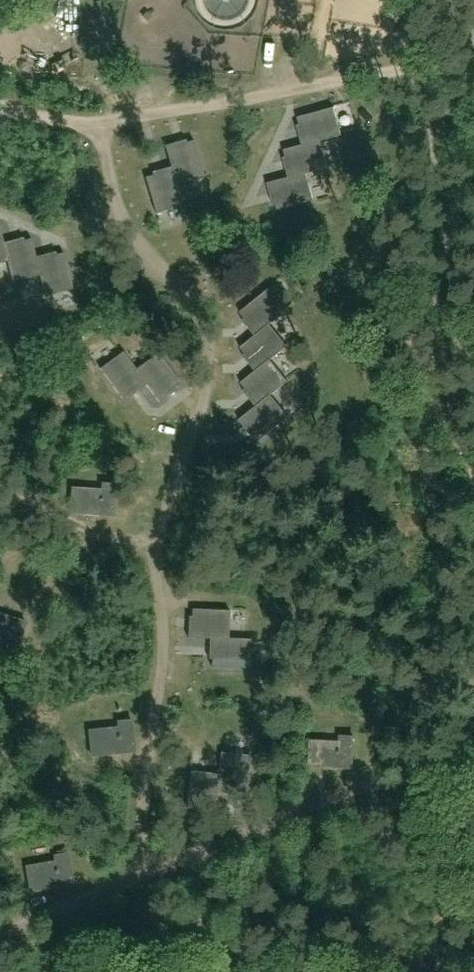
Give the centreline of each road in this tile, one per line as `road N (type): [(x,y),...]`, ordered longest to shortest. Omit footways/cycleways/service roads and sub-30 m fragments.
road 1 (track): [(99,118),(116,196),(133,230),(202,306),(207,328),(208,369),(157,559),(165,637),(146,821),(156,862)]
road 2 (track): [(0,938),(291,802),(473,738)]
road 3 (track): [(0,101),(92,118),(220,109),(404,69),(465,34),(473,7)]
road 4 (track): [(0,481),(88,532),(158,551)]

